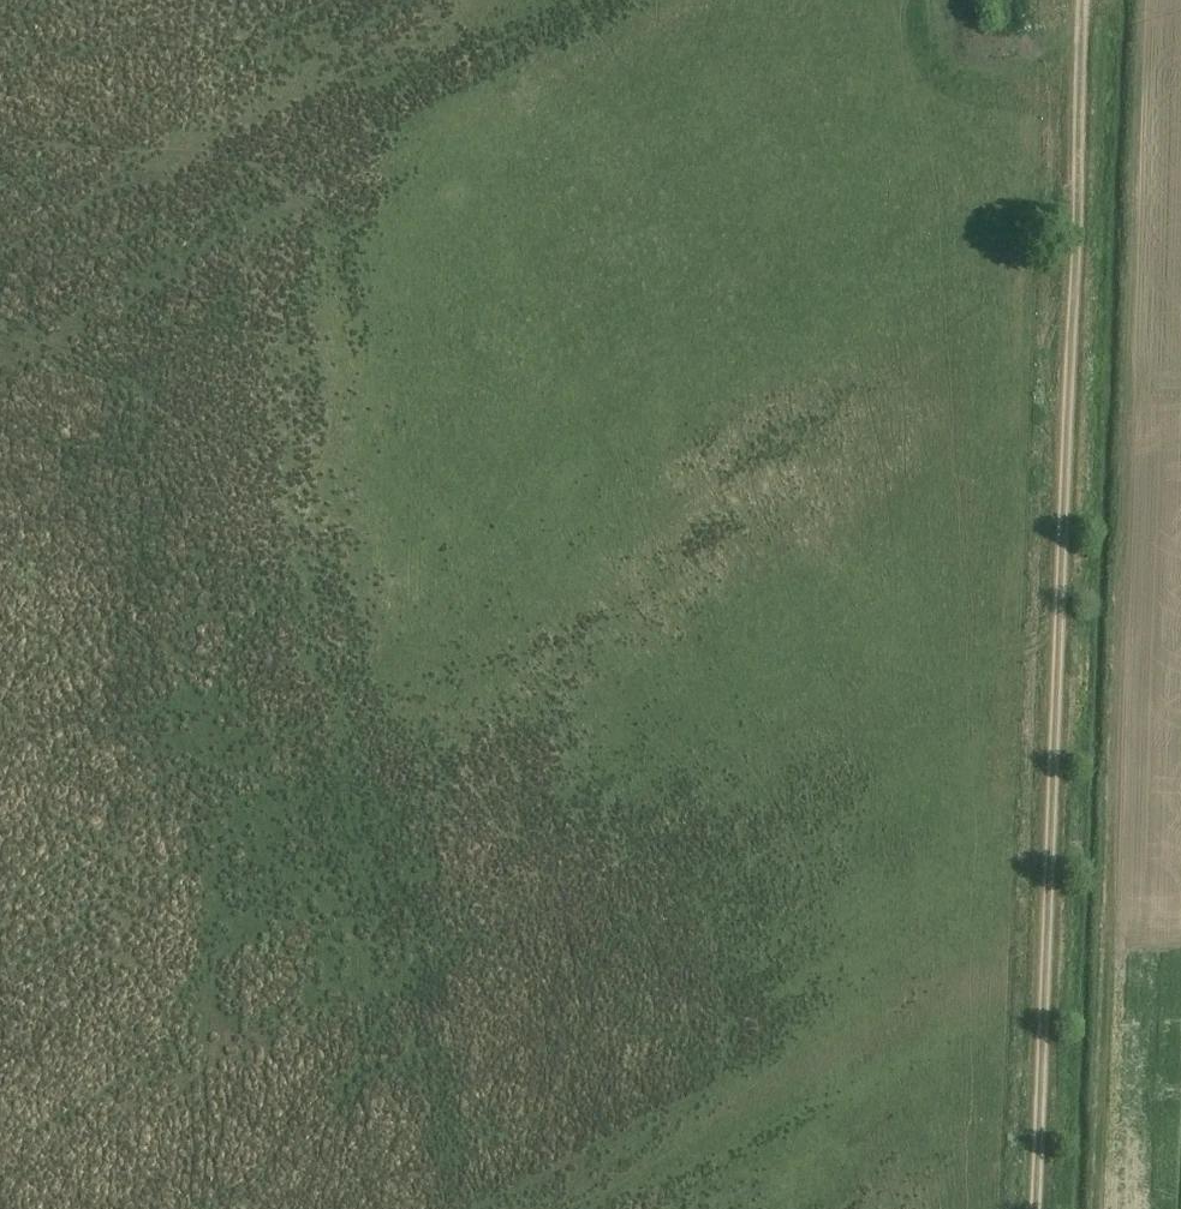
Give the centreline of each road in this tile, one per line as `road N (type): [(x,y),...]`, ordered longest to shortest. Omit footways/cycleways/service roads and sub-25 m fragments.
road 1 (track): [(1083,0),(1037,1208)]

